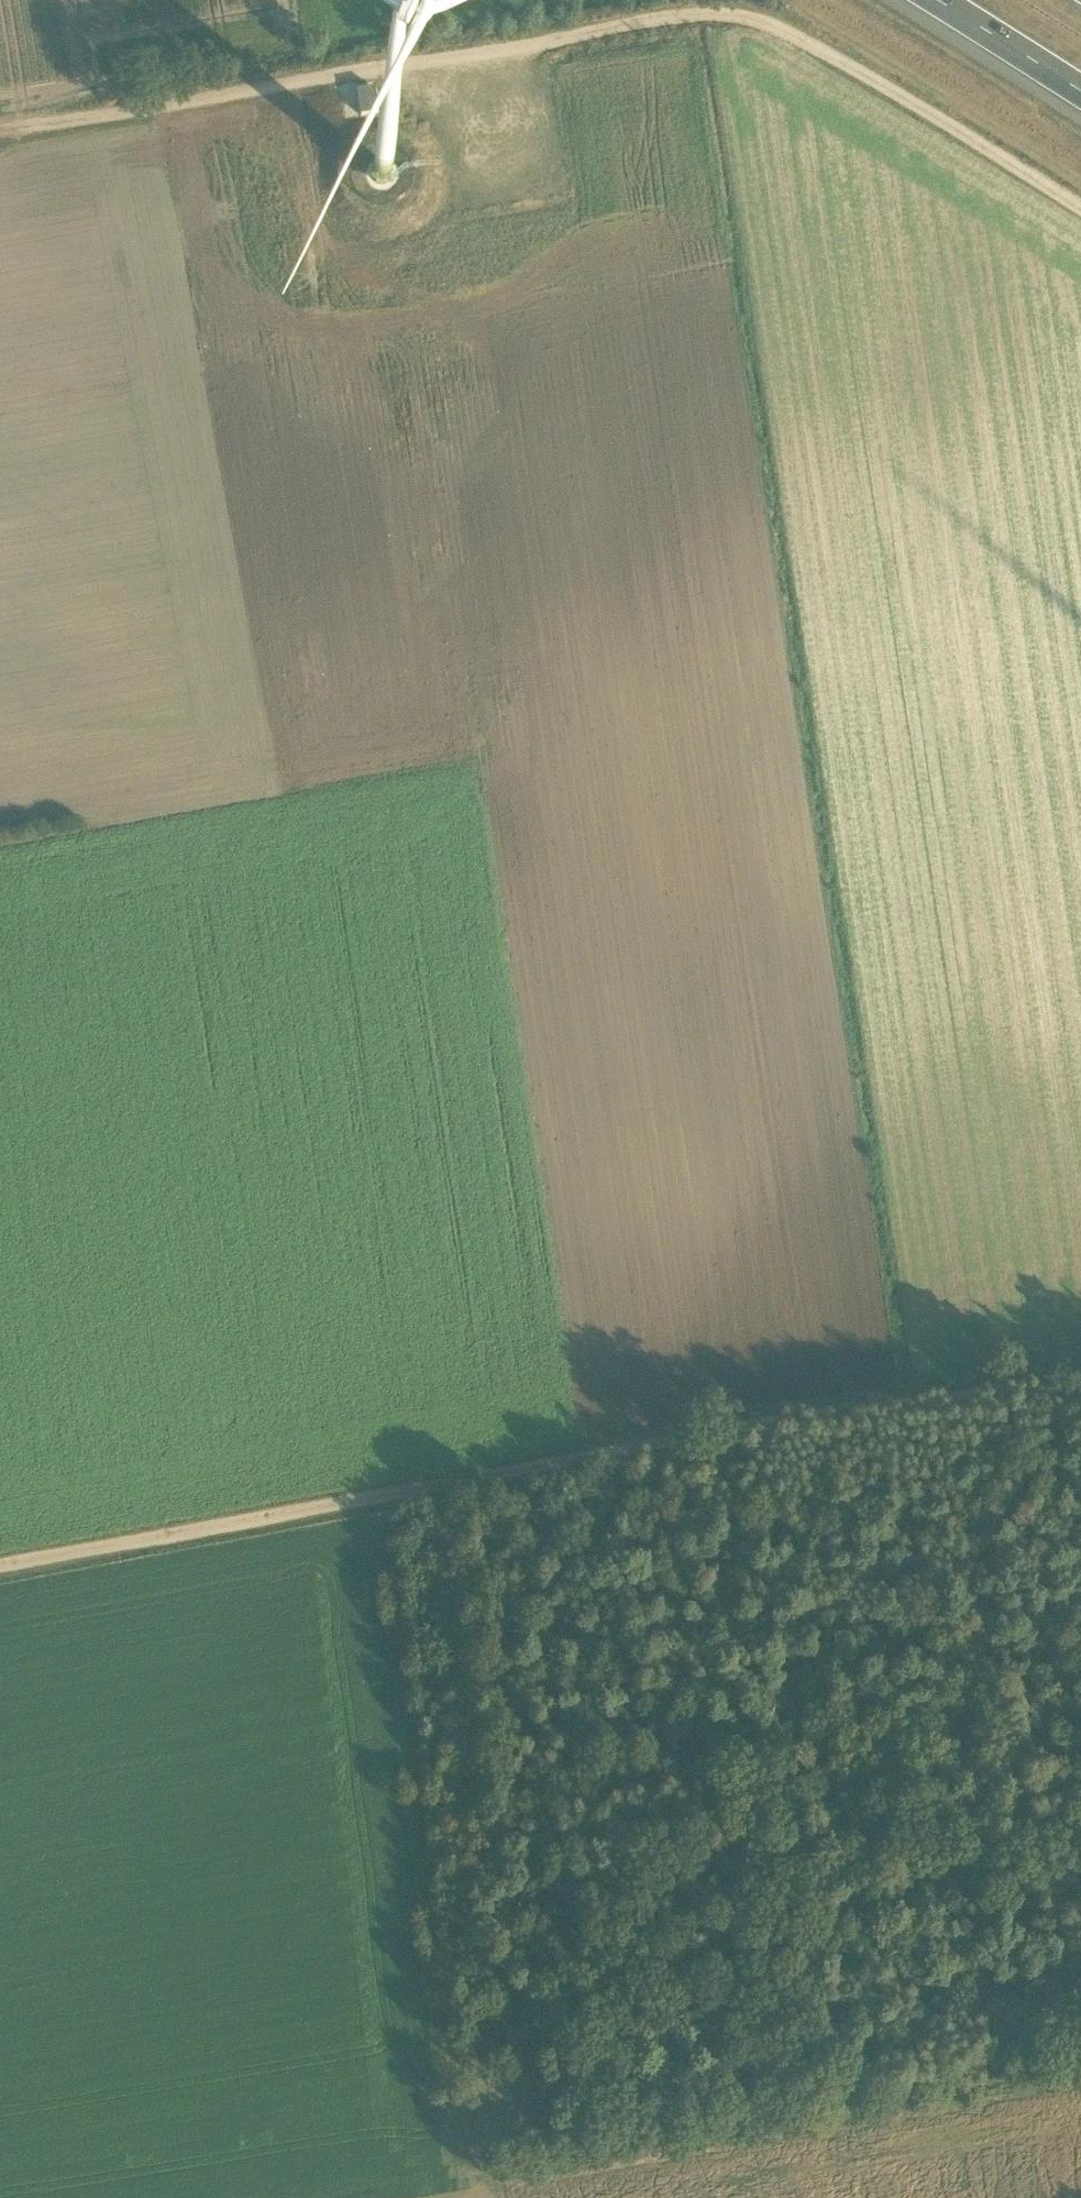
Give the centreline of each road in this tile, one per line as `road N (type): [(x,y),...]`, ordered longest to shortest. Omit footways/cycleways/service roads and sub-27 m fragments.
road 1 (track): [(0,126),(610,13),(758,14),(821,44),(1080,221)]
road 2 (track): [(0,1561),(1080,1376)]
road 3 (motorway): [(934,0),(1080,93)]

